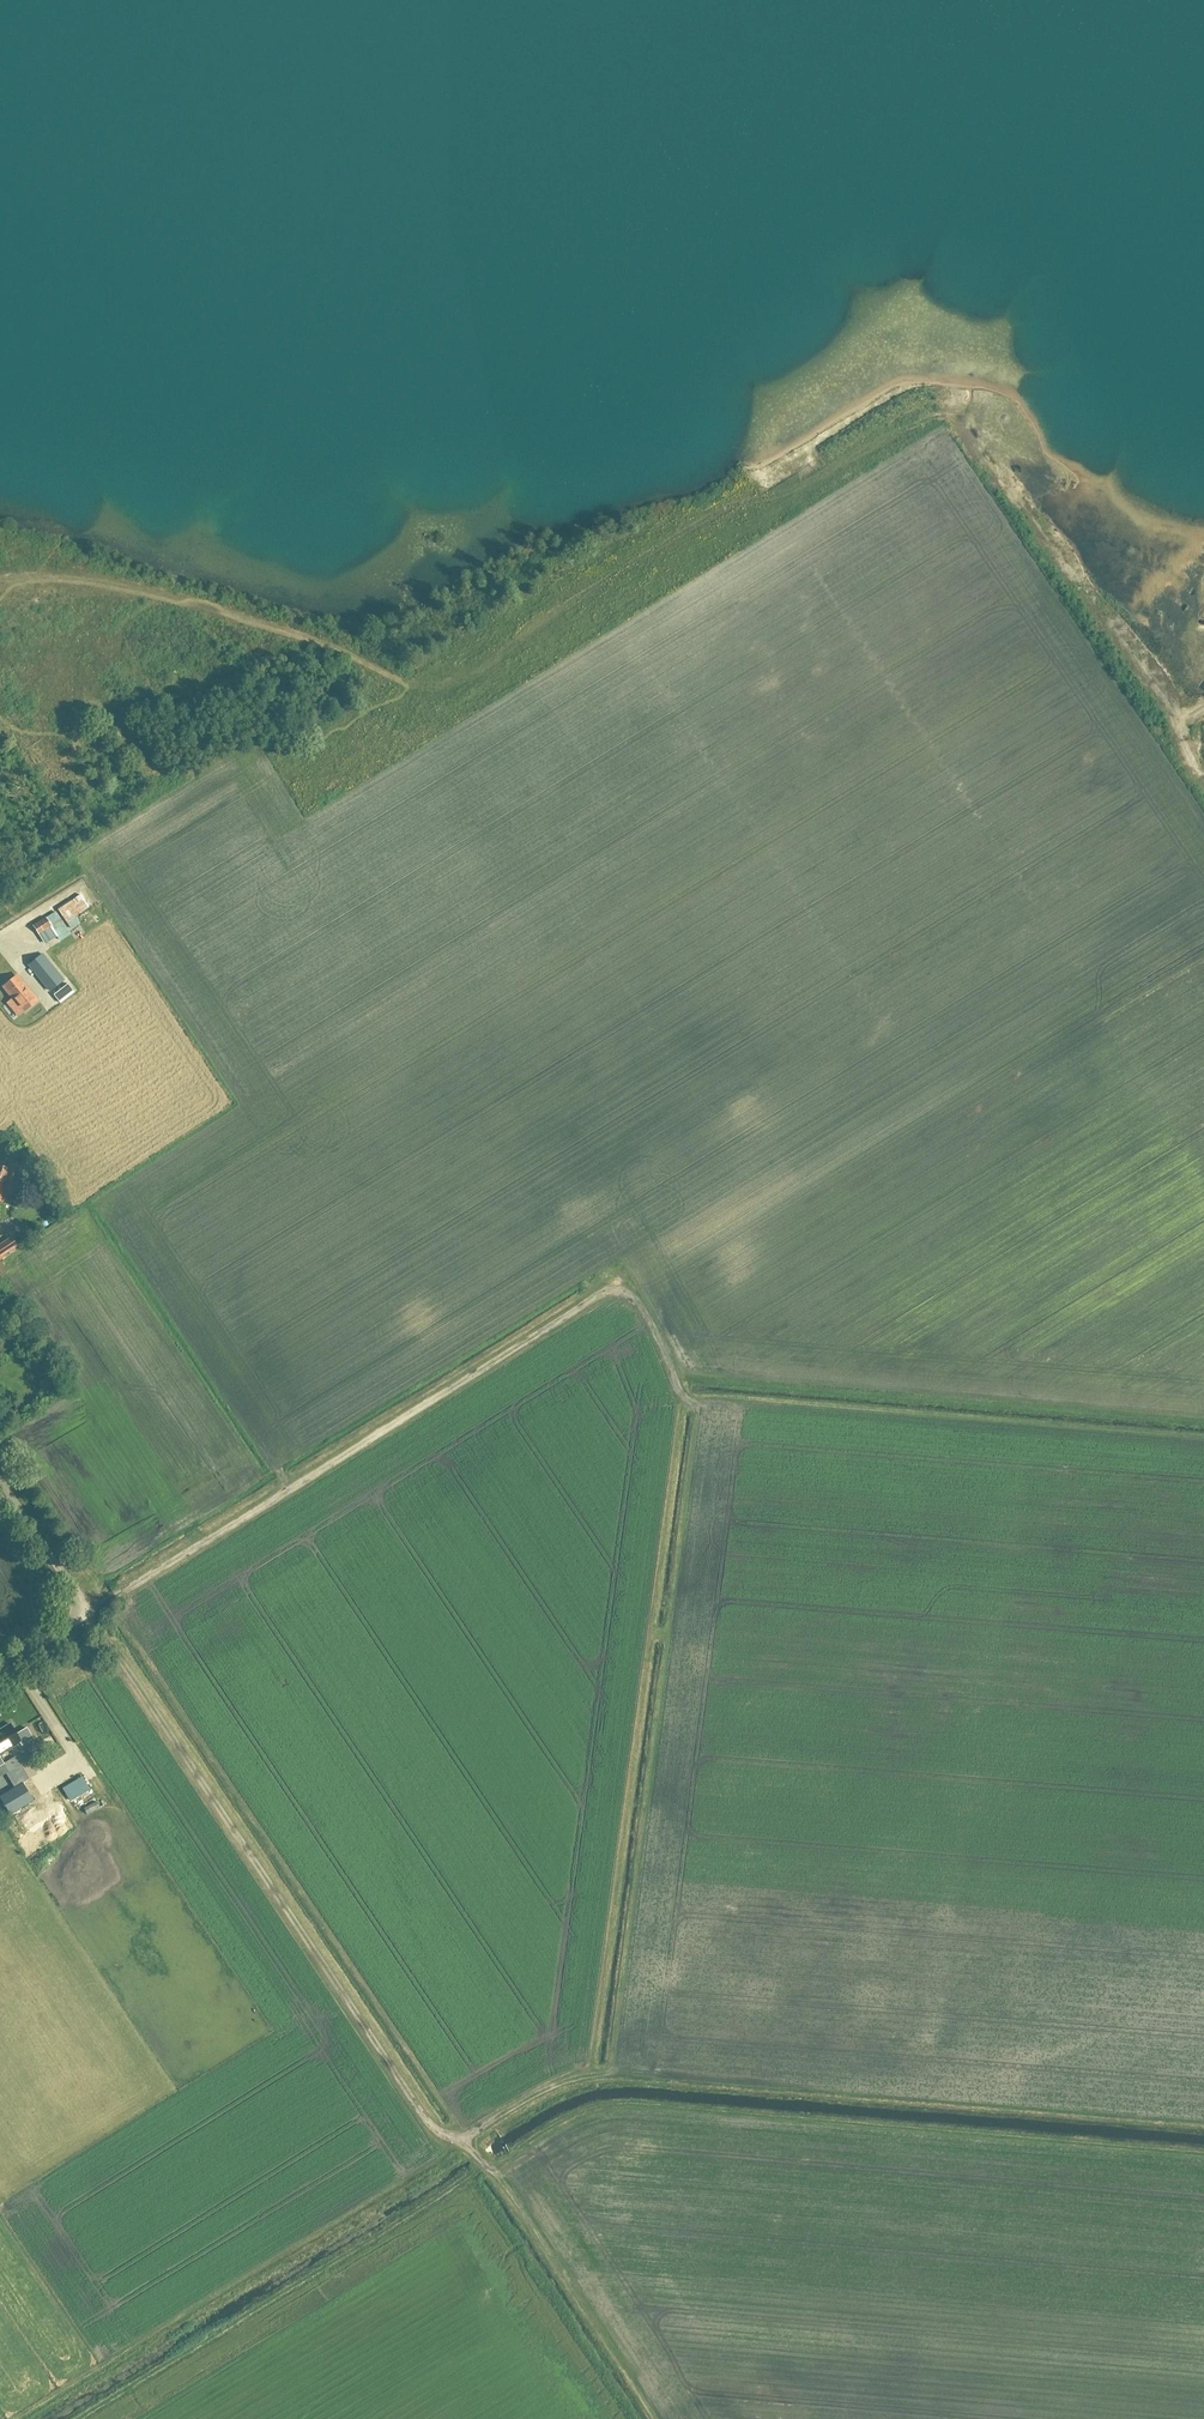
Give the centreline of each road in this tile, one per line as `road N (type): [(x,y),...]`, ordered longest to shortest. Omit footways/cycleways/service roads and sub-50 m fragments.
road 1 (track): [(606,2070),(573,2078),(477,2134),(451,2136),(429,2123),(82,1608),(618,1284)]
road 2 (unclassified): [(0,1659),(82,1608),(0,1484)]

